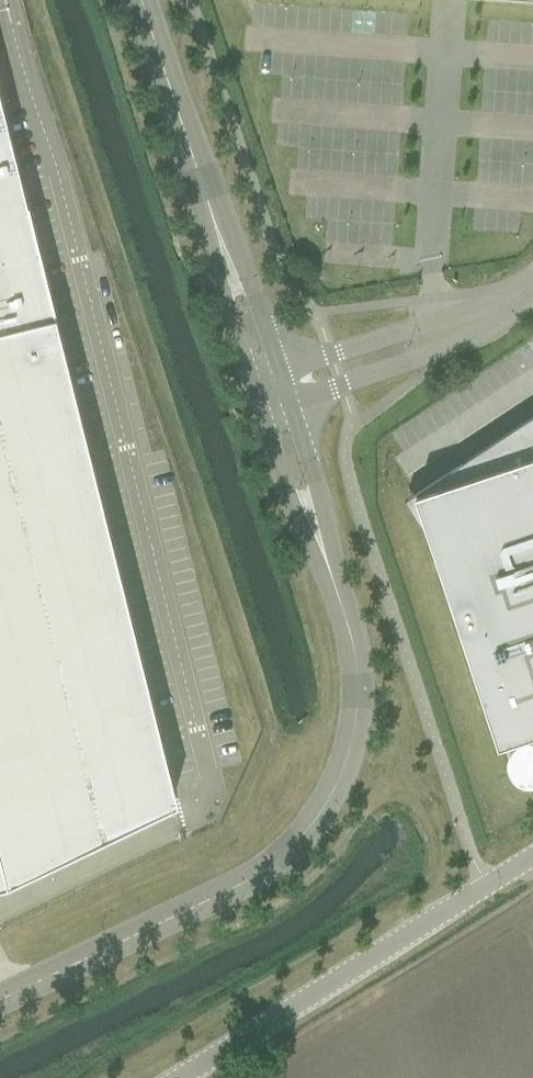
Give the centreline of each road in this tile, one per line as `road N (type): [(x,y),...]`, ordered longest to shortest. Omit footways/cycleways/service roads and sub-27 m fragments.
road 1 (tertiary): [(0,1001),(235,889),(291,850),(333,797),(357,709),(356,644),(326,555)]
road 2 (tertiary): [(180,1077),(532,857)]
road 3 (tertiary): [(220,242),(140,0)]
road 4 (unclassified): [(482,322),(408,329),(280,369)]
road 5 (unclassified): [(294,409),(418,359),(482,322)]
road 6 (tertiary): [(256,399),(283,489),(326,555)]
road 7 (tertiary): [(220,242),(226,302),(256,399)]
road 8 (tertiary): [(326,555),(317,480),(294,409)]
road 9 (tertiary): [(280,369),(254,295),(220,242)]

